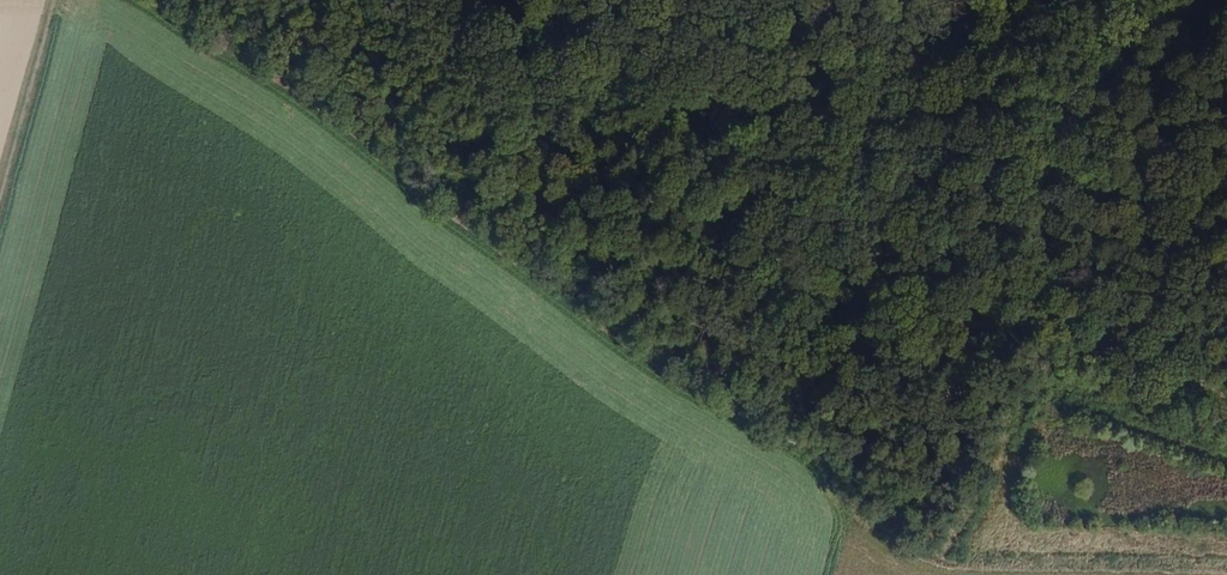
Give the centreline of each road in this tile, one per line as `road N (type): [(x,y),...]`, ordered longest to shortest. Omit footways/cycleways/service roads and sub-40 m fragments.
road 1 (track): [(345,0),(435,47),(554,173),(585,200),(633,223),(851,275),(966,316),(1086,323),(1226,392)]
road 2 (track): [(1226,217),(1088,185),(929,203),(871,188),(841,161),(765,0)]
road 3 (track): [(0,199),(50,0)]
road 4 (track): [(1192,0),(1152,20),(1073,0)]

